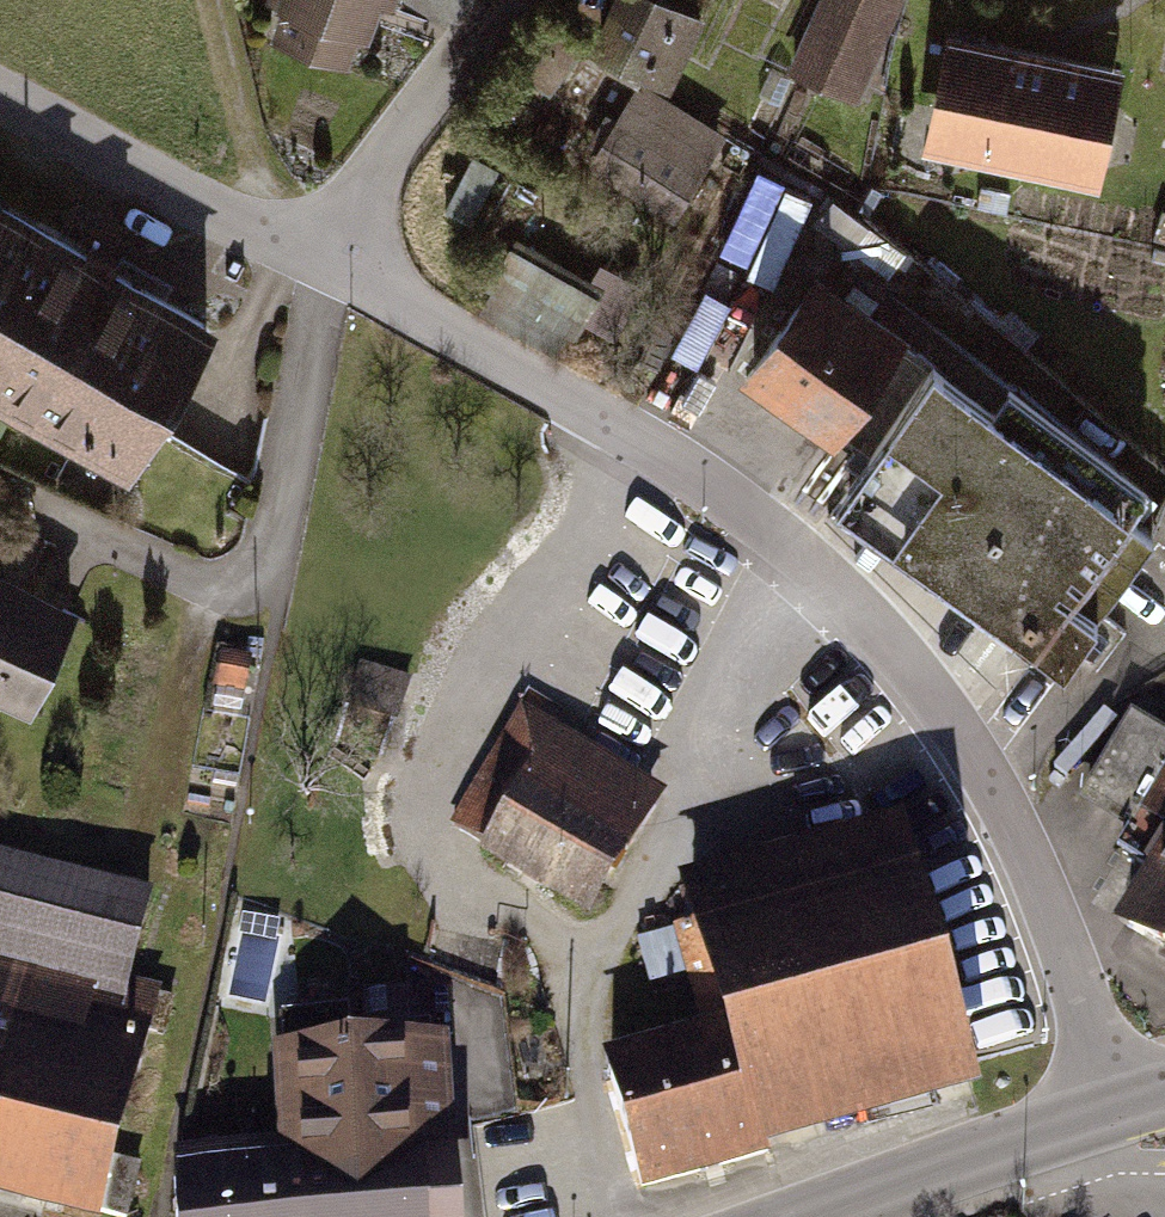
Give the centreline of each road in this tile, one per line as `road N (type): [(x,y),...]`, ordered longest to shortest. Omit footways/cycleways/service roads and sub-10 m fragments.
road 1 (residential): [(322,255),(715,490),(885,638),(1004,791),(1065,930),(1115,1113)]
road 2 (residential): [(0,82),(322,255)]
road 3 (tertiary): [(1115,1113),(816,1216)]
road 4 (residential): [(508,0),(322,255)]
road 5 (track): [(322,255),(256,167),(211,0)]

